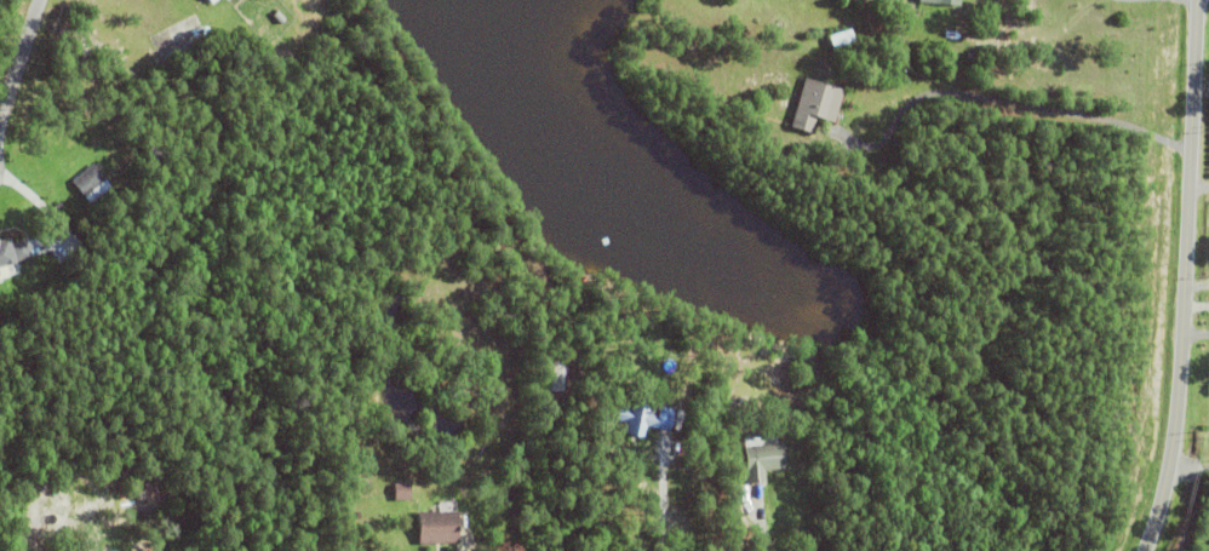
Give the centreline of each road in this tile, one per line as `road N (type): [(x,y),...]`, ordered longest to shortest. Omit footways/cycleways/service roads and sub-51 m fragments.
road 1 (tertiary): [(1200,0),(1175,440),(1144,550)]
road 2 (residential): [(0,123),(40,0)]

